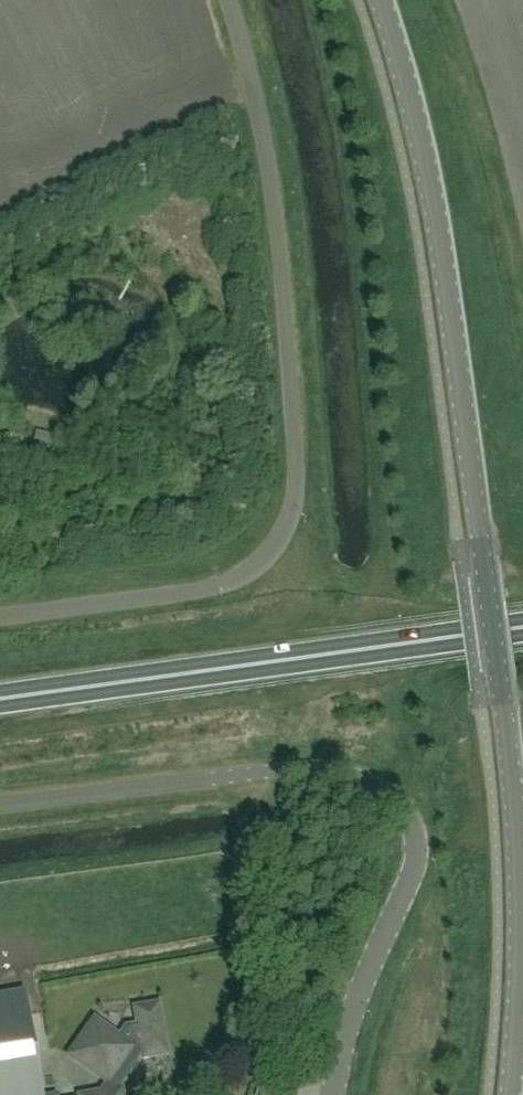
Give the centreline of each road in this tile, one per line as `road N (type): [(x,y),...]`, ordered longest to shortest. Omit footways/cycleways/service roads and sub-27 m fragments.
road 1 (tertiary): [(506,1094),(512,861),(497,683),(429,205),(377,0)]
road 2 (unclassified): [(231,0),(269,173),(298,475),(294,519),(268,564),(222,588),(0,617)]
road 3 (unclassified): [(334,1094),(357,1005),(417,868),(419,844),(405,805),(356,775),(317,768),(0,805)]
road 4 (trunk): [(0,703),(522,632)]

